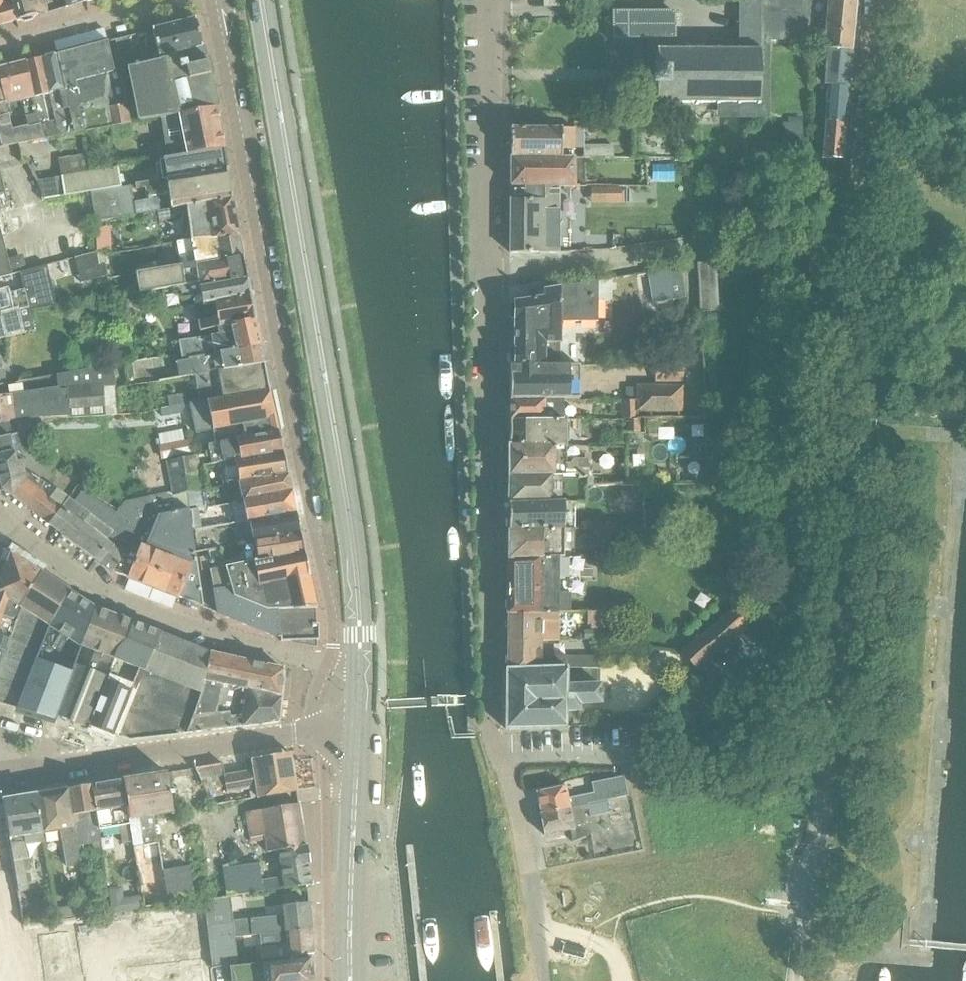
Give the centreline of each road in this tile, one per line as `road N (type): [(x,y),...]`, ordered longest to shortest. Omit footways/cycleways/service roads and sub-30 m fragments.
road 1 (residential): [(501,758),(490,699),(488,0)]
road 2 (primary): [(358,730),(351,546),(264,0)]
road 3 (residential): [(833,675),(877,0)]
road 4 (residential): [(215,0),(329,600),(328,665)]
road 5 (residential): [(501,758),(699,758),(738,741),(833,675)]
road 6 (residential): [(328,665),(71,580),(6,526)]
road 7 (tertiary): [(5,776),(309,732)]
road 8 (unclassified): [(833,675),(807,949)]
road 9 (primary): [(352,980),(358,730)]

